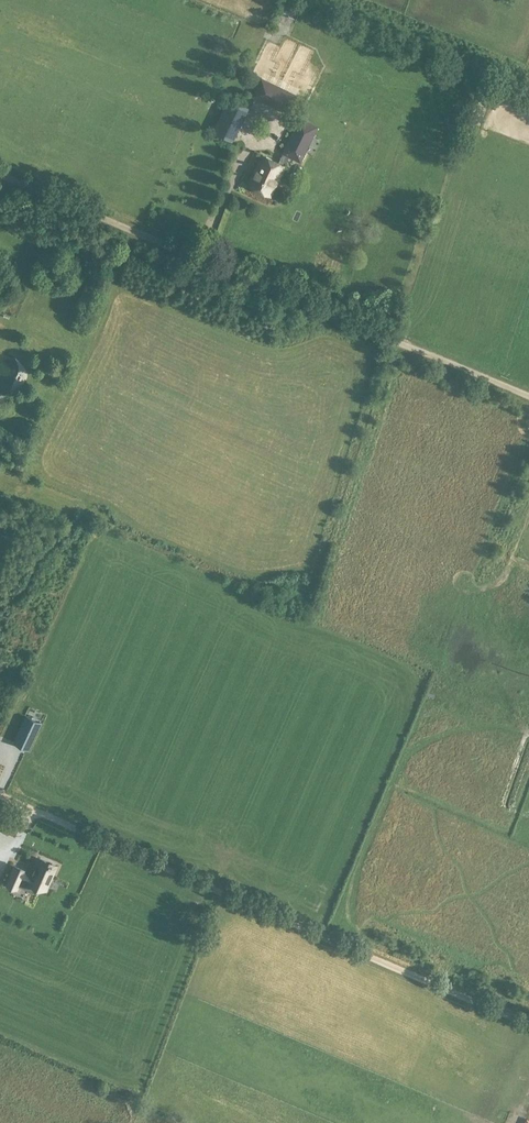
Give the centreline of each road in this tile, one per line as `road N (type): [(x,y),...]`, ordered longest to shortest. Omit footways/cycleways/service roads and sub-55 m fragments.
road 1 (track): [(0,797),(528,1024)]
road 2 (track): [(528,398),(0,172)]

